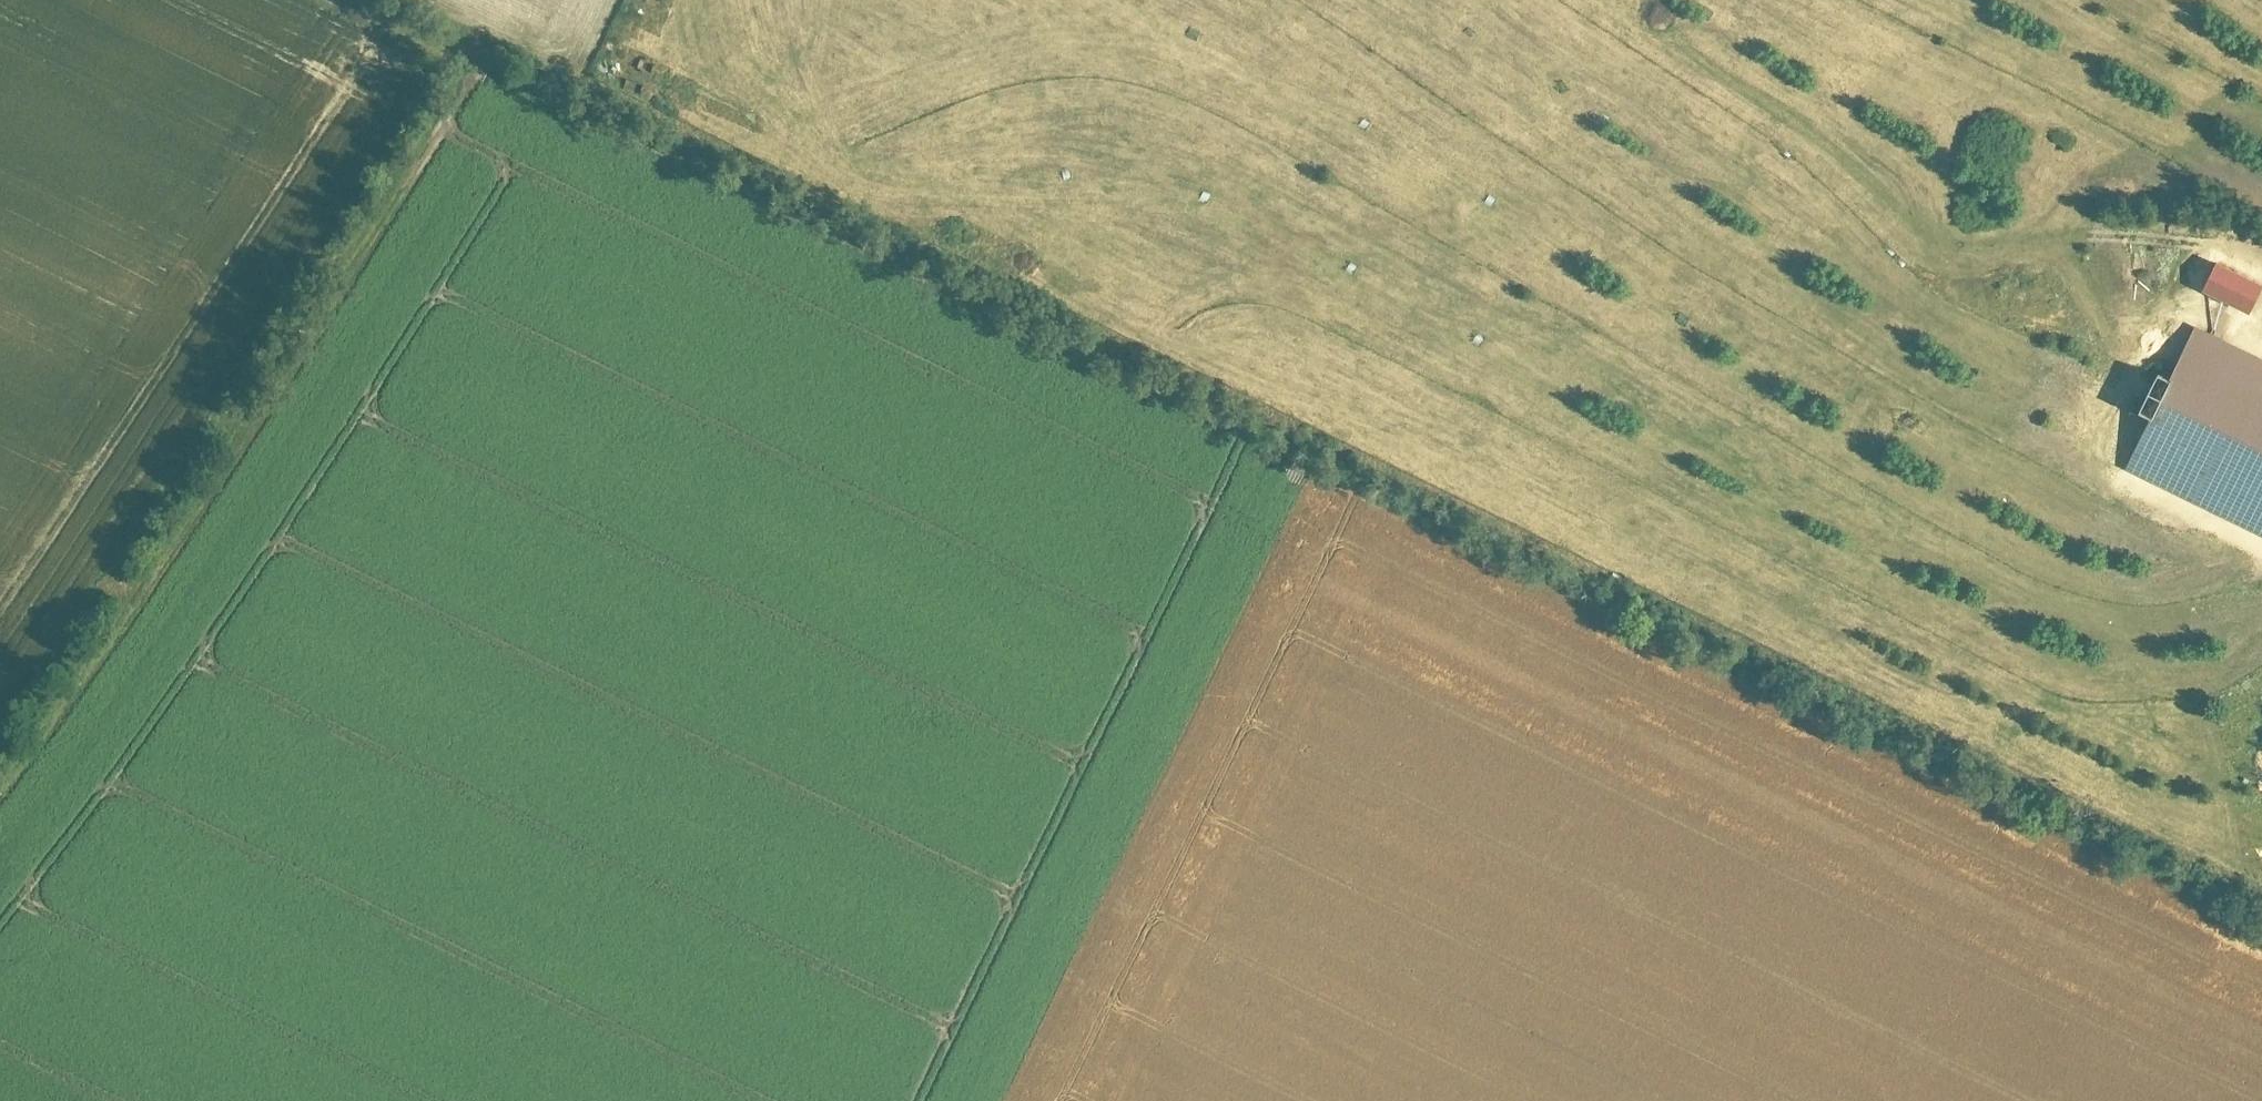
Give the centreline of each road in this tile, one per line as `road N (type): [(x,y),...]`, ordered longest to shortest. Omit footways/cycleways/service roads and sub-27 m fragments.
road 1 (track): [(0,791),(463,95),(467,75),(423,46)]

